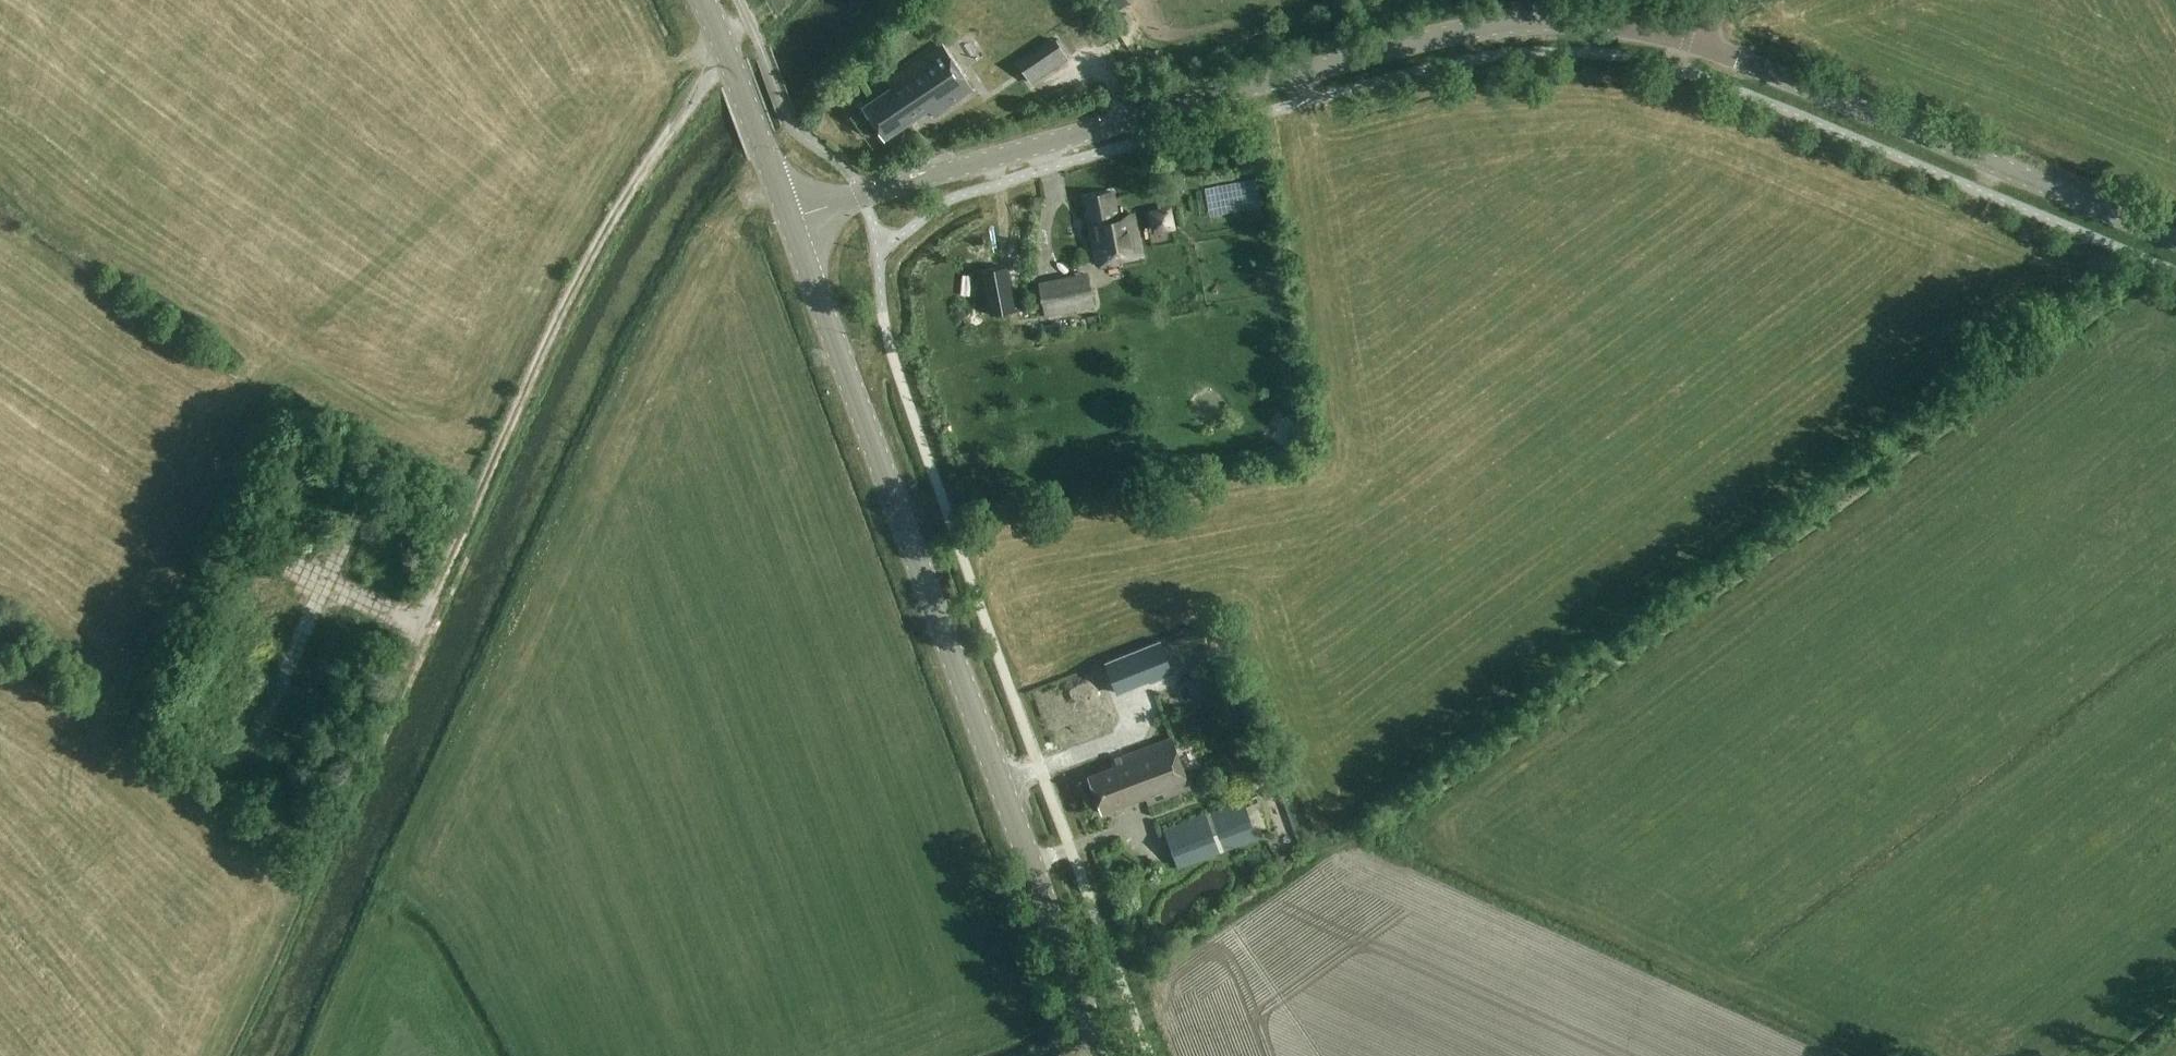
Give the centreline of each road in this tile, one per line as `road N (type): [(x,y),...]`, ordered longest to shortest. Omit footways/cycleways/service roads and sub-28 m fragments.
road 1 (tertiary): [(791,216),(1470,27),(1581,21),(1686,39)]
road 2 (tertiary): [(1100,1055),(791,216)]
road 3 (track): [(731,56),(670,133),(570,297),(420,617),(411,621),(327,588)]
road 4 (tertiary): [(1686,39),(2175,237)]
road 5 (tertiary): [(791,216),(707,0)]

